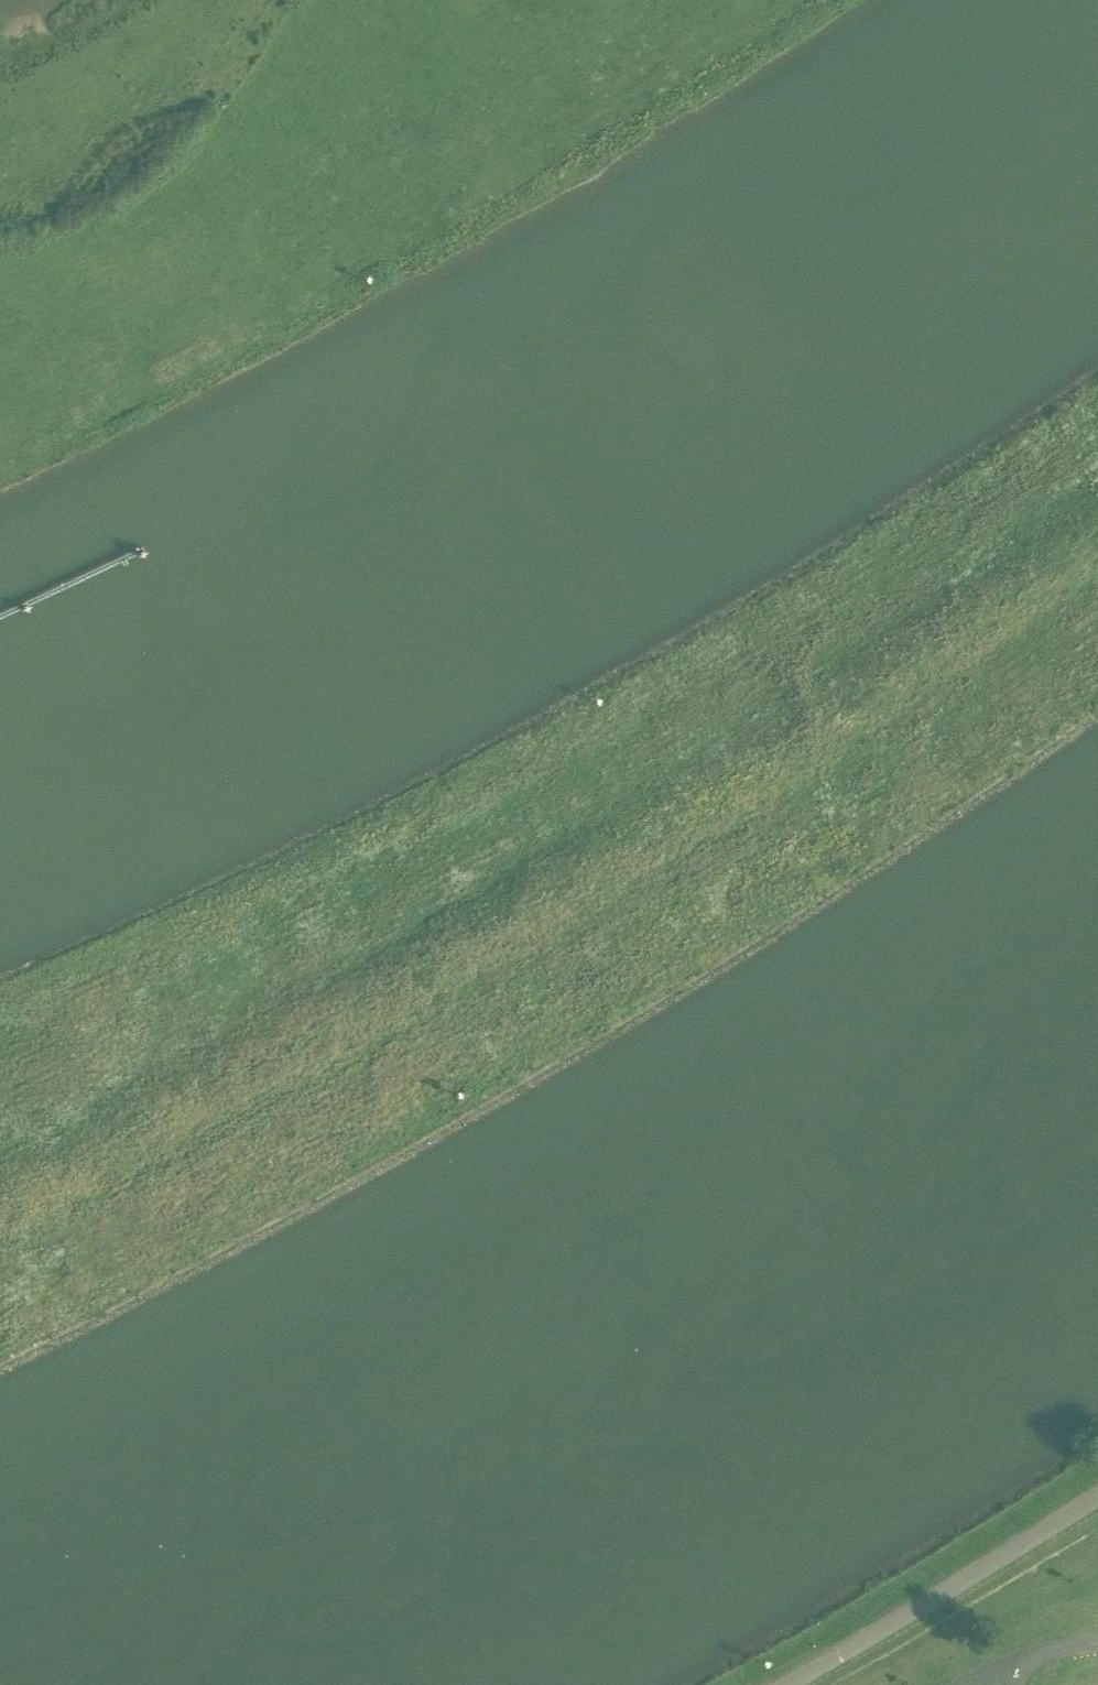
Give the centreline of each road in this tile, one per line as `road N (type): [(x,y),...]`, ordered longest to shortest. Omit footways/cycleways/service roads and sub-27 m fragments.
road 1 (unclassified): [(1097,1492),(786,1684)]

